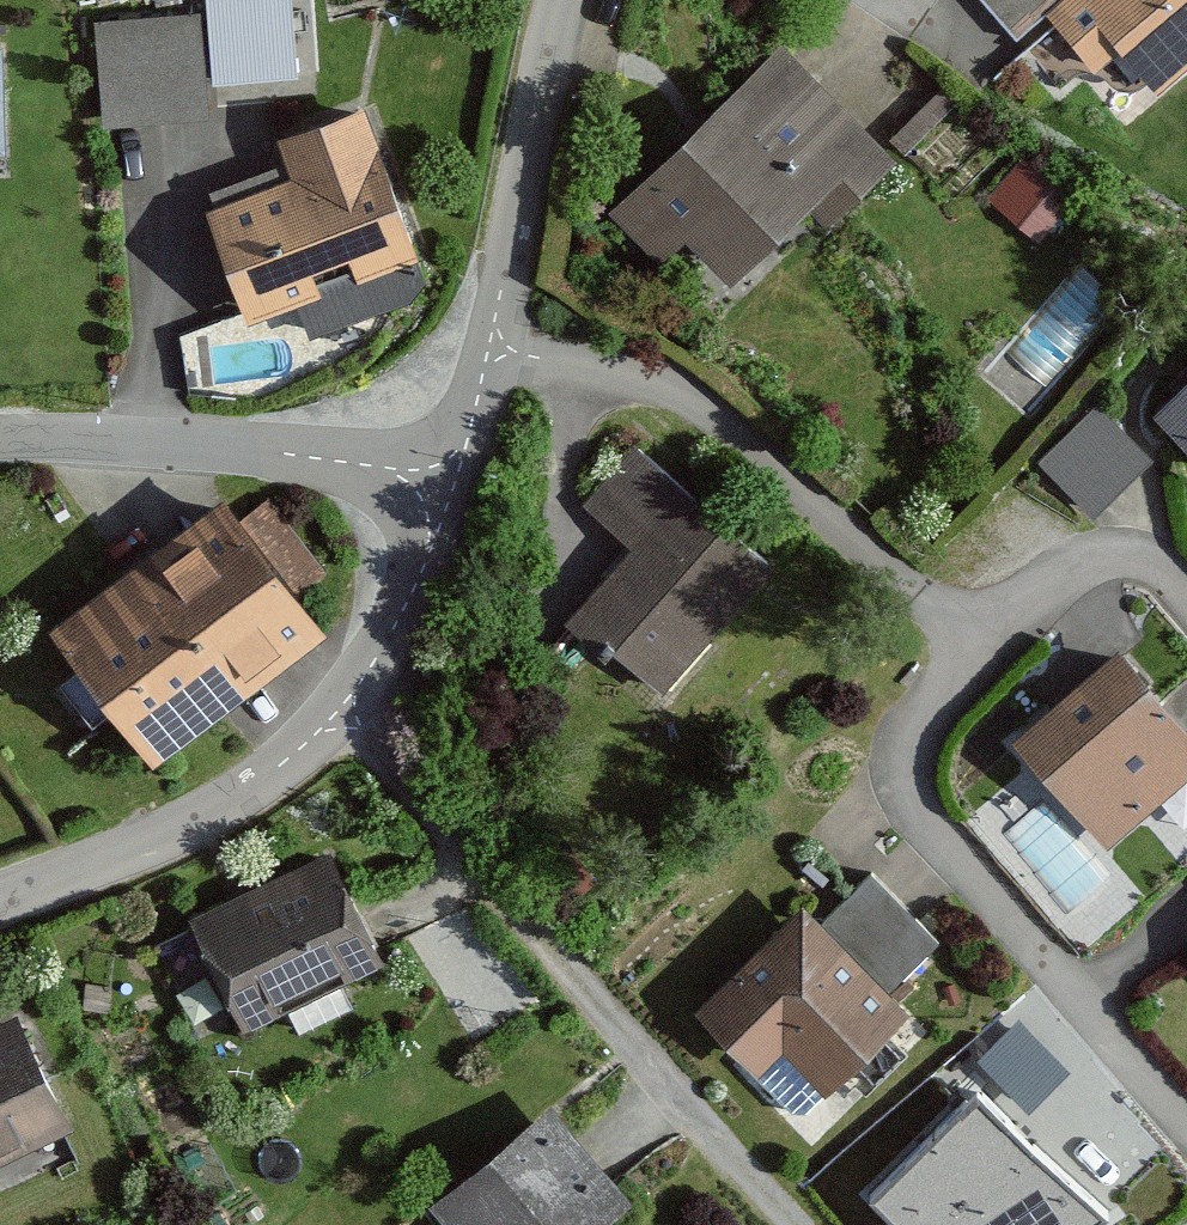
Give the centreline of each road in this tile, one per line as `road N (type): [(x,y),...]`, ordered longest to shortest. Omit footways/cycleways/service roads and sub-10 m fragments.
road 1 (residential): [(358,695),(802,1224)]
road 2 (residential): [(964,645),(901,715),(897,781),(1186,1120)]
road 3 (residential): [(494,351),(657,381),(712,412),(964,645)]
road 4 (residential): [(0,432),(158,437),(373,463),(447,489)]
road 5 (residential): [(0,899),(139,847),(265,781),(358,695)]
road 6 (residential): [(494,351),(570,0)]
road 7 (residential): [(964,645),(1054,574),(1165,571),(1186,596)]
road 8 (residential): [(358,695),(413,588),(447,489)]
road 9 (residential): [(447,489),(494,351)]

